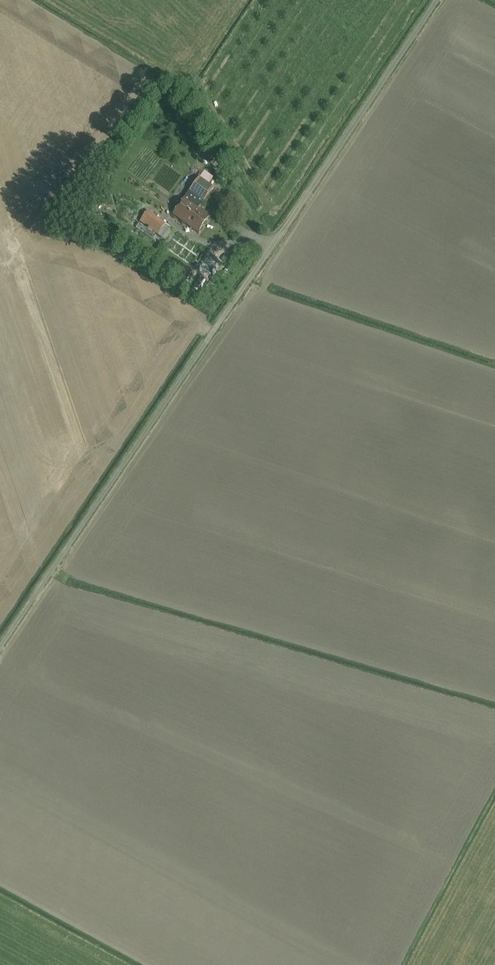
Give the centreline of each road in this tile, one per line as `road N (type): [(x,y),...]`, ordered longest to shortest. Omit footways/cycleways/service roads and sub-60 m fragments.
road 1 (unclassified): [(0,647),(433,0)]

